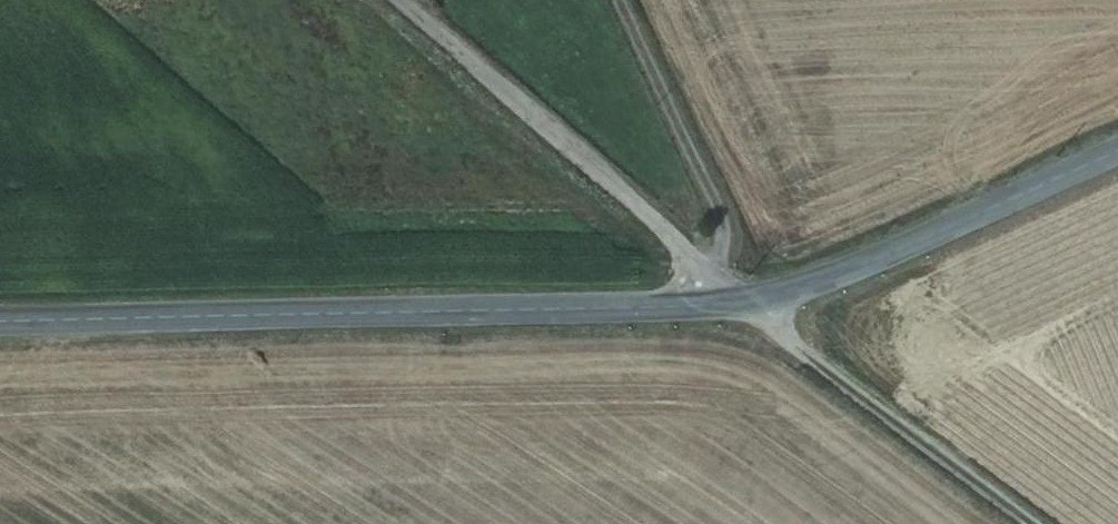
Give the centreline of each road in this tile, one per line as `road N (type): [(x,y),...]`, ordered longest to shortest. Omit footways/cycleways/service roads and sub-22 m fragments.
road 1 (tertiary): [(747,299),(0,314)]
road 2 (unclassified): [(747,299),(400,0)]
road 3 (tertiary): [(1117,148),(747,299)]
road 4 (track): [(1048,523),(747,299)]

